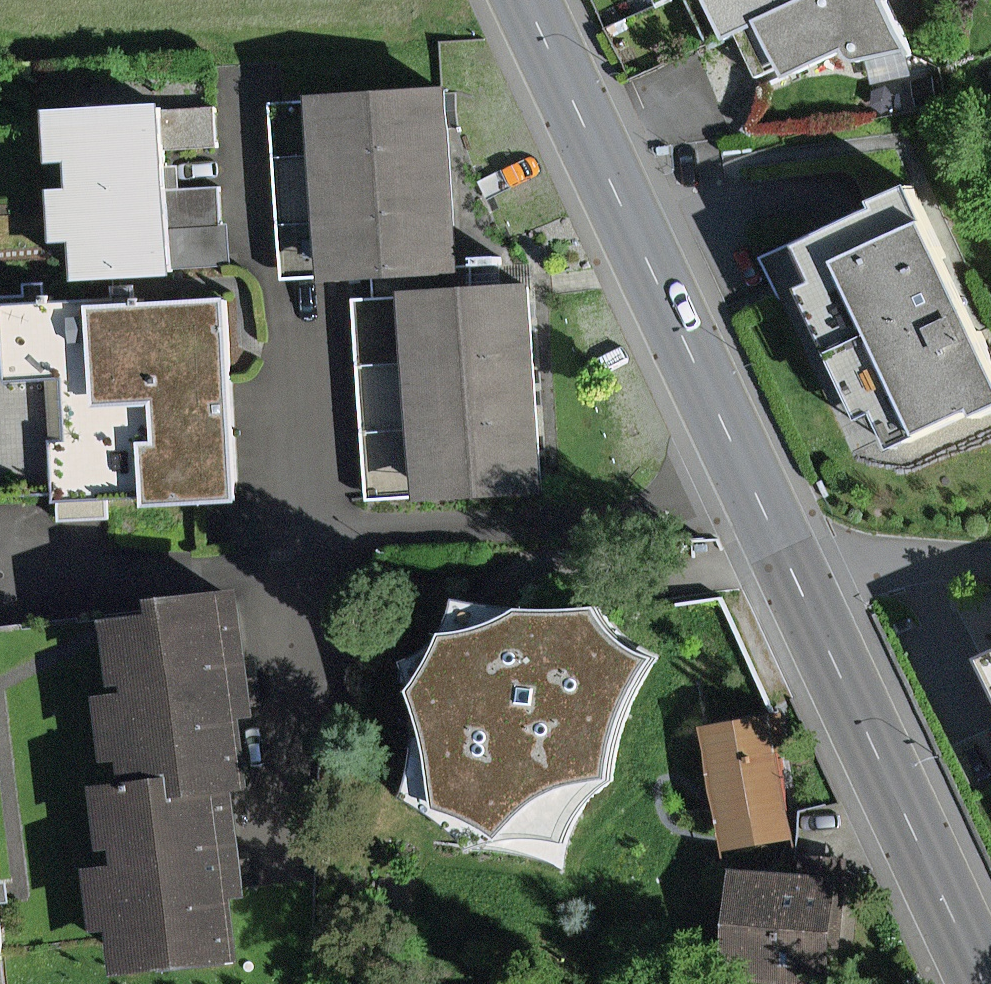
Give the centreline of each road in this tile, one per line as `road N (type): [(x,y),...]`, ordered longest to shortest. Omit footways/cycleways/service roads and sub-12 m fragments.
road 1 (secondary): [(789,567),(527,0)]
road 2 (secondary): [(983,983),(789,567)]
road 3 (residential): [(789,567),(990,563)]

